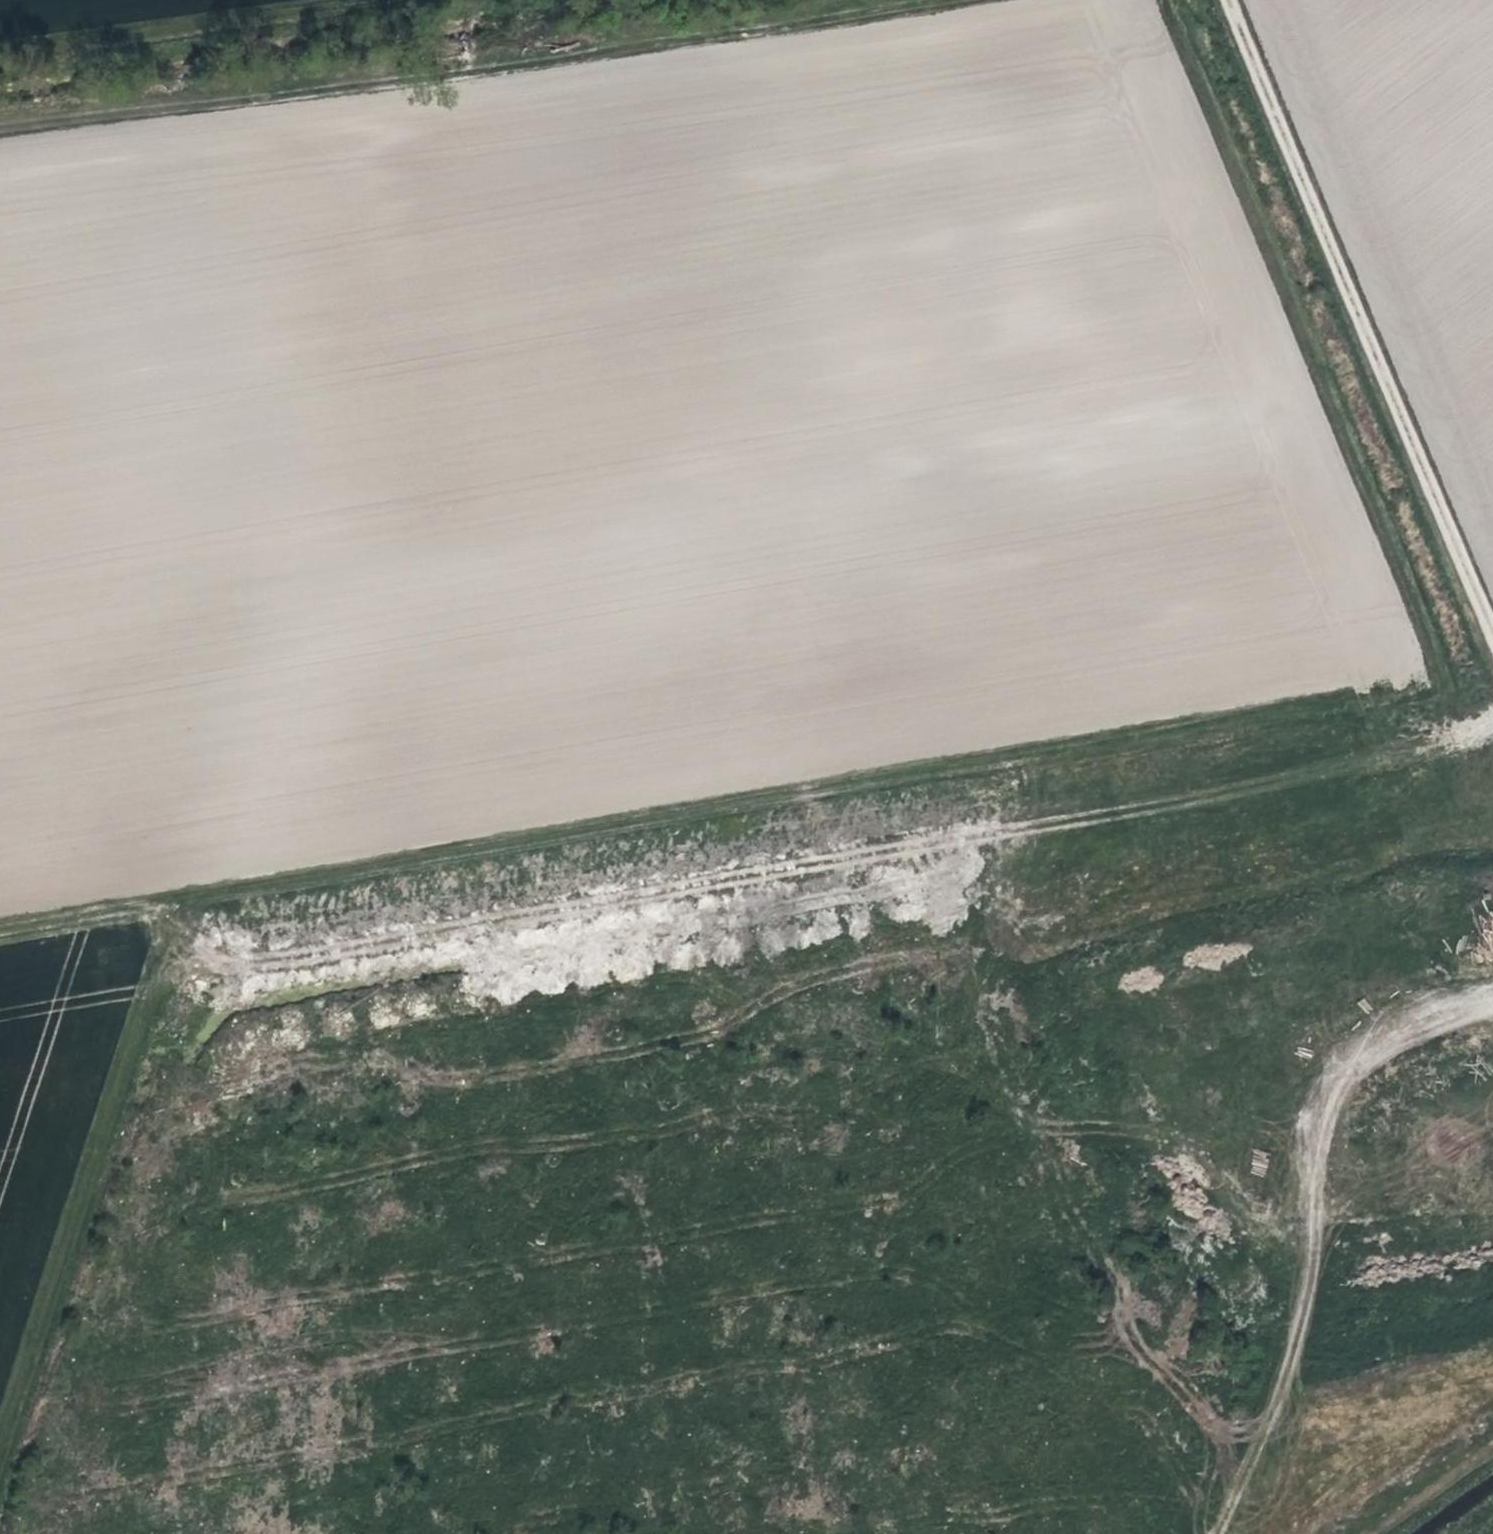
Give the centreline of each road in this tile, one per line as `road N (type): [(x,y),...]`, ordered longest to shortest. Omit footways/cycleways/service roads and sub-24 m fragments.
road 1 (track): [(927,0),(424,81),(0,131)]
road 2 (track): [(1224,0),(1492,656)]

